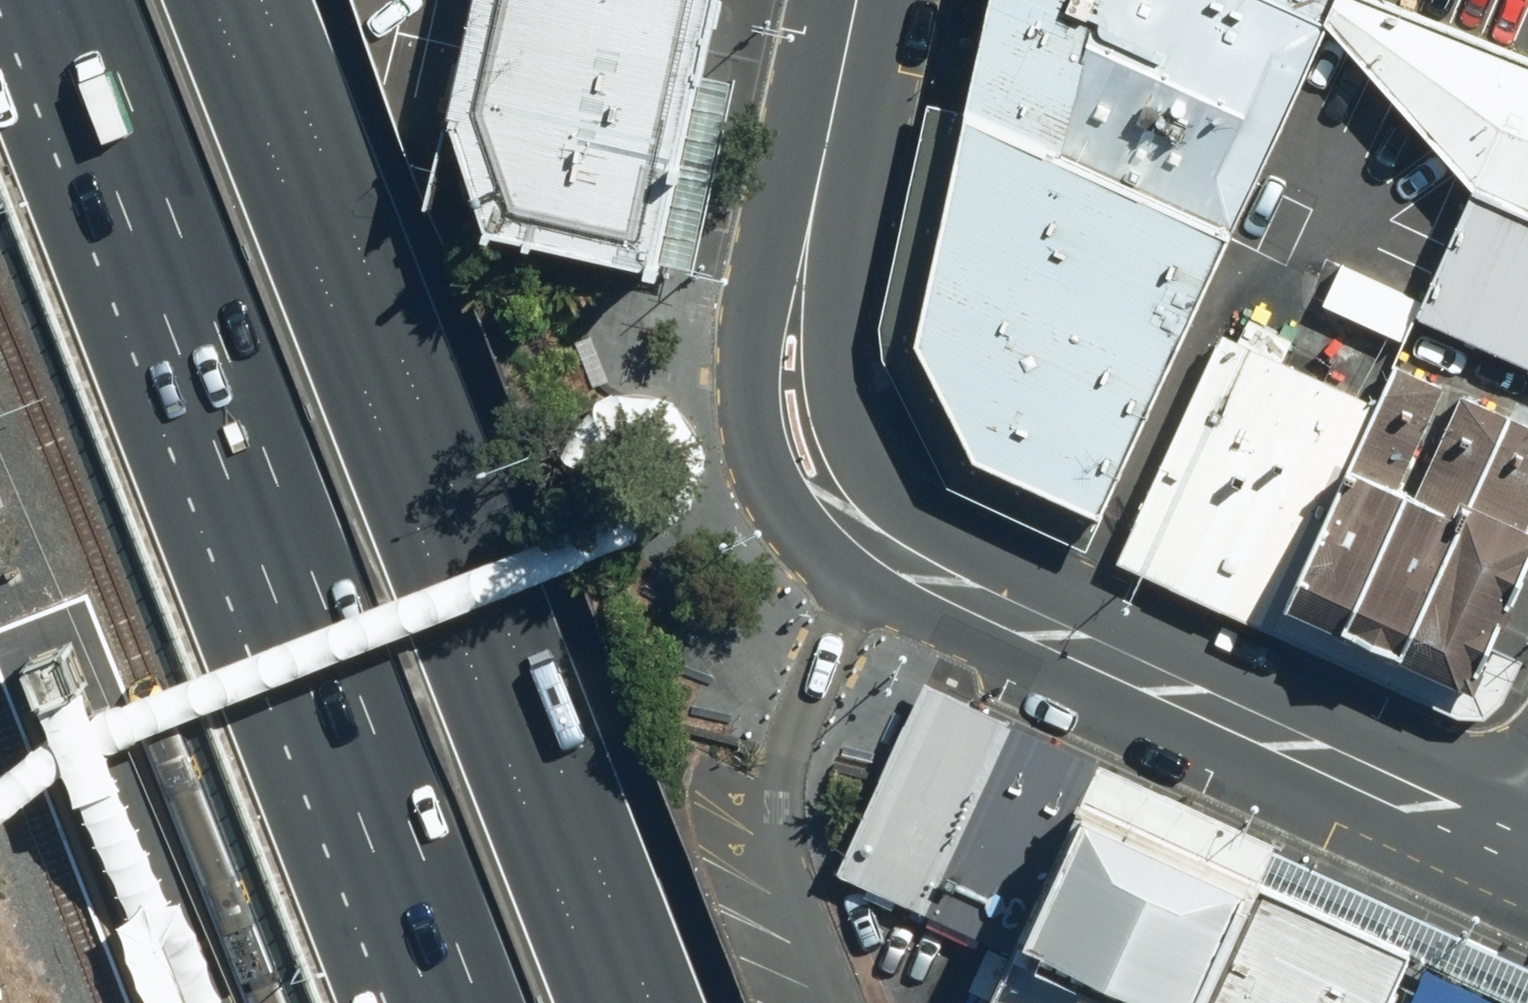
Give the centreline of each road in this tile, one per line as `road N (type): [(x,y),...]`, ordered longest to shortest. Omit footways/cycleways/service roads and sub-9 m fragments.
road 1 (motorway): [(209,0),(602,1002)]
road 2 (motorway): [(480,1002),(91,0)]
road 3 (secondary): [(1006,616),(1527,852)]
road 4 (residential): [(828,1002),(780,856),(780,773),(874,539)]
road 5 (secondary): [(874,539),(823,492),(804,459),(787,391),(791,323),(827,127)]
road 6 (secondary): [(1006,616),(874,539)]
road 7 (secondary): [(855,0),(827,127)]

